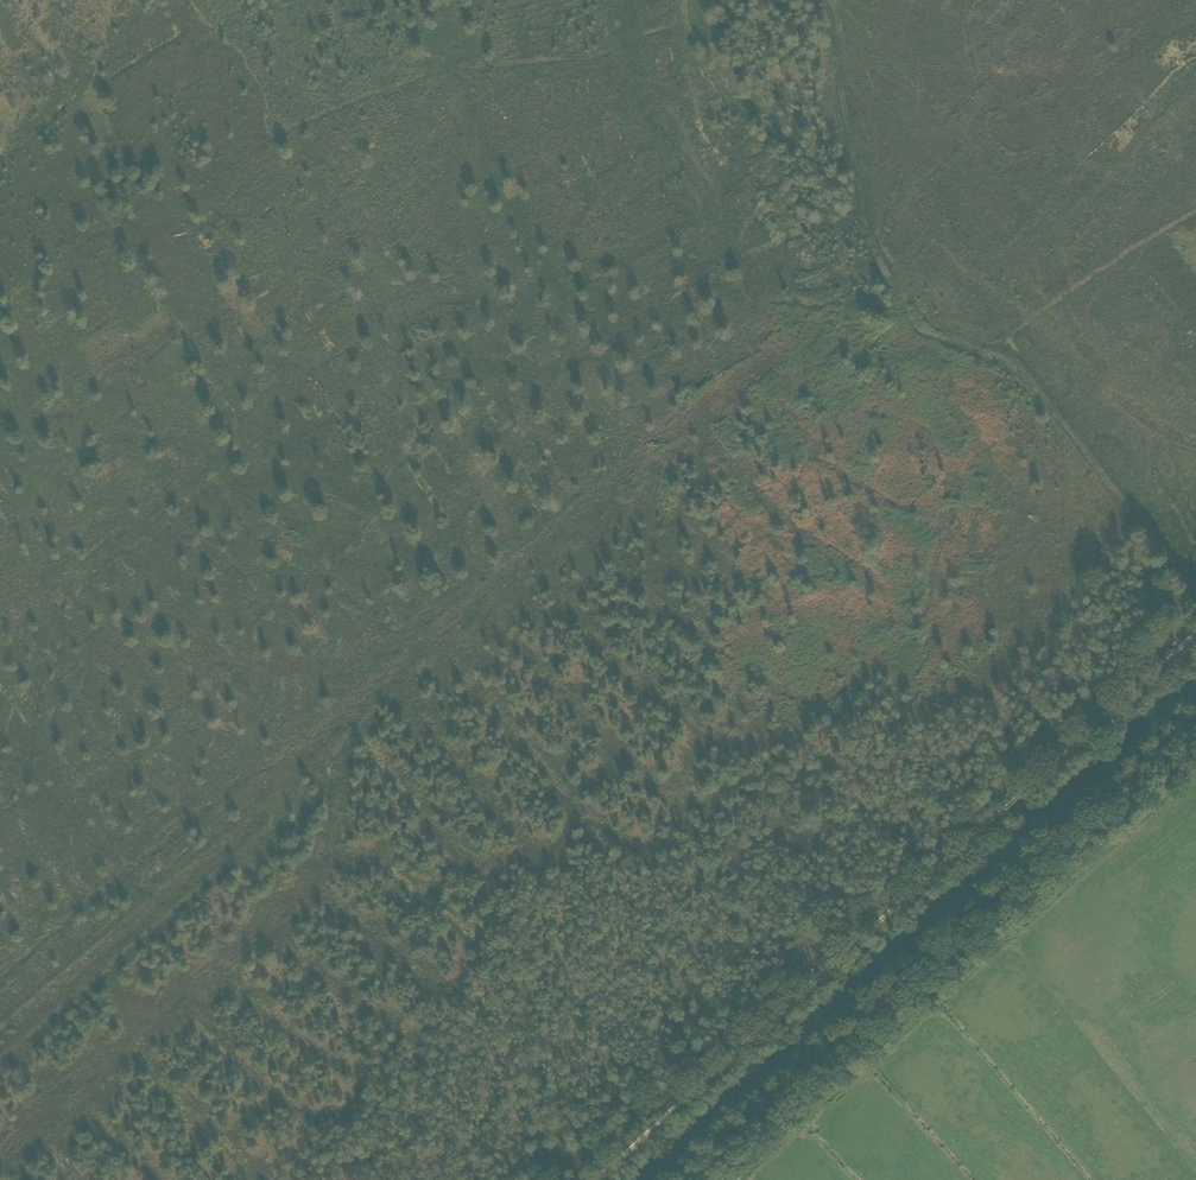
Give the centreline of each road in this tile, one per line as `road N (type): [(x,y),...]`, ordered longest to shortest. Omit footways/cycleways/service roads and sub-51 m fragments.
road 1 (track): [(596,1179),(1195,636)]

